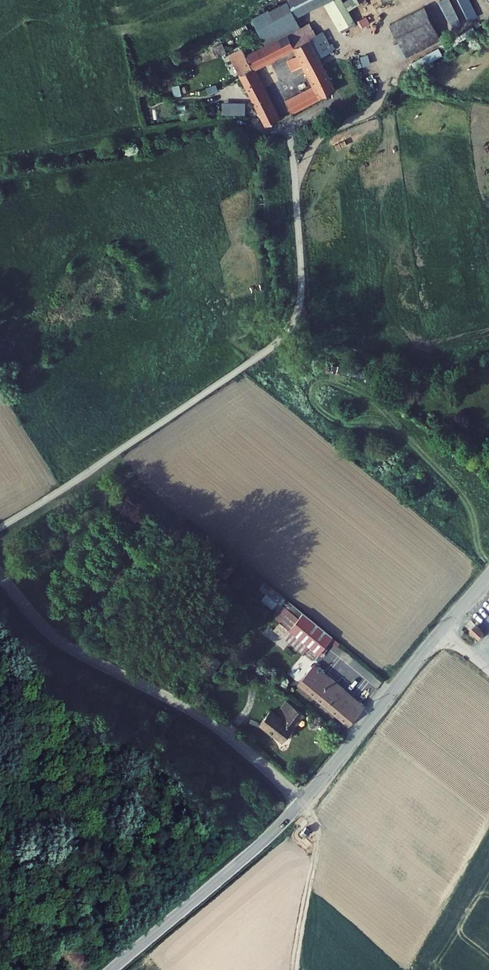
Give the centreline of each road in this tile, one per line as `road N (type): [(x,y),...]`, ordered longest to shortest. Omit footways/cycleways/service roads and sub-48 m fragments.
road 1 (unclassified): [(296,186),(301,293),(282,336),(0,528)]
road 2 (residential): [(0,574),(62,643),(213,723),(301,803)]
road 3 (tertiary): [(110,969),(301,803)]
road 4 (tertiary): [(301,803),(442,628)]
road 5 (track): [(301,803),(319,825),(296,969)]
road 6 (unclassified): [(379,51),(376,104),(317,139),(296,186)]

